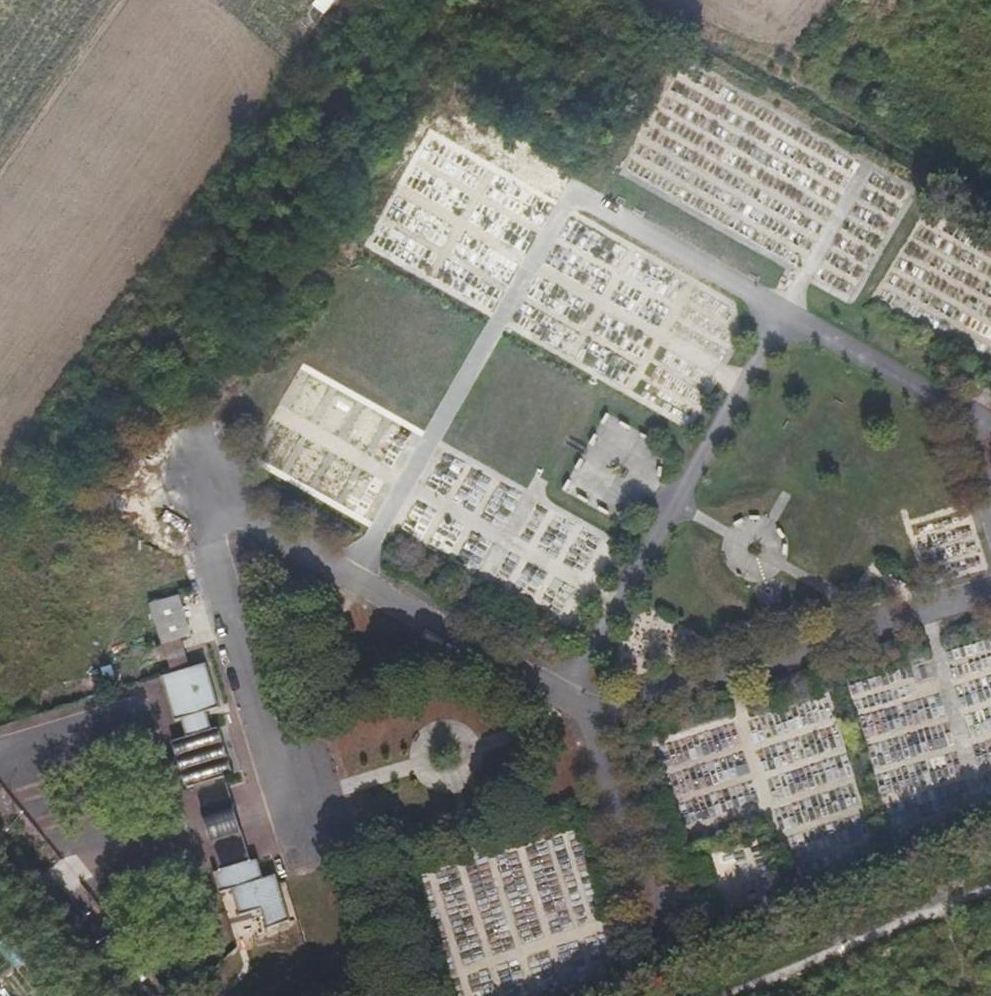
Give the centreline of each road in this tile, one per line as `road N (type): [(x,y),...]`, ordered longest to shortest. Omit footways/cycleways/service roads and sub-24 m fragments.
road 1 (track): [(619,0),(990,214)]
road 2 (track): [(990,888),(734,995)]
road 3 (unclassified): [(137,995),(0,832)]

